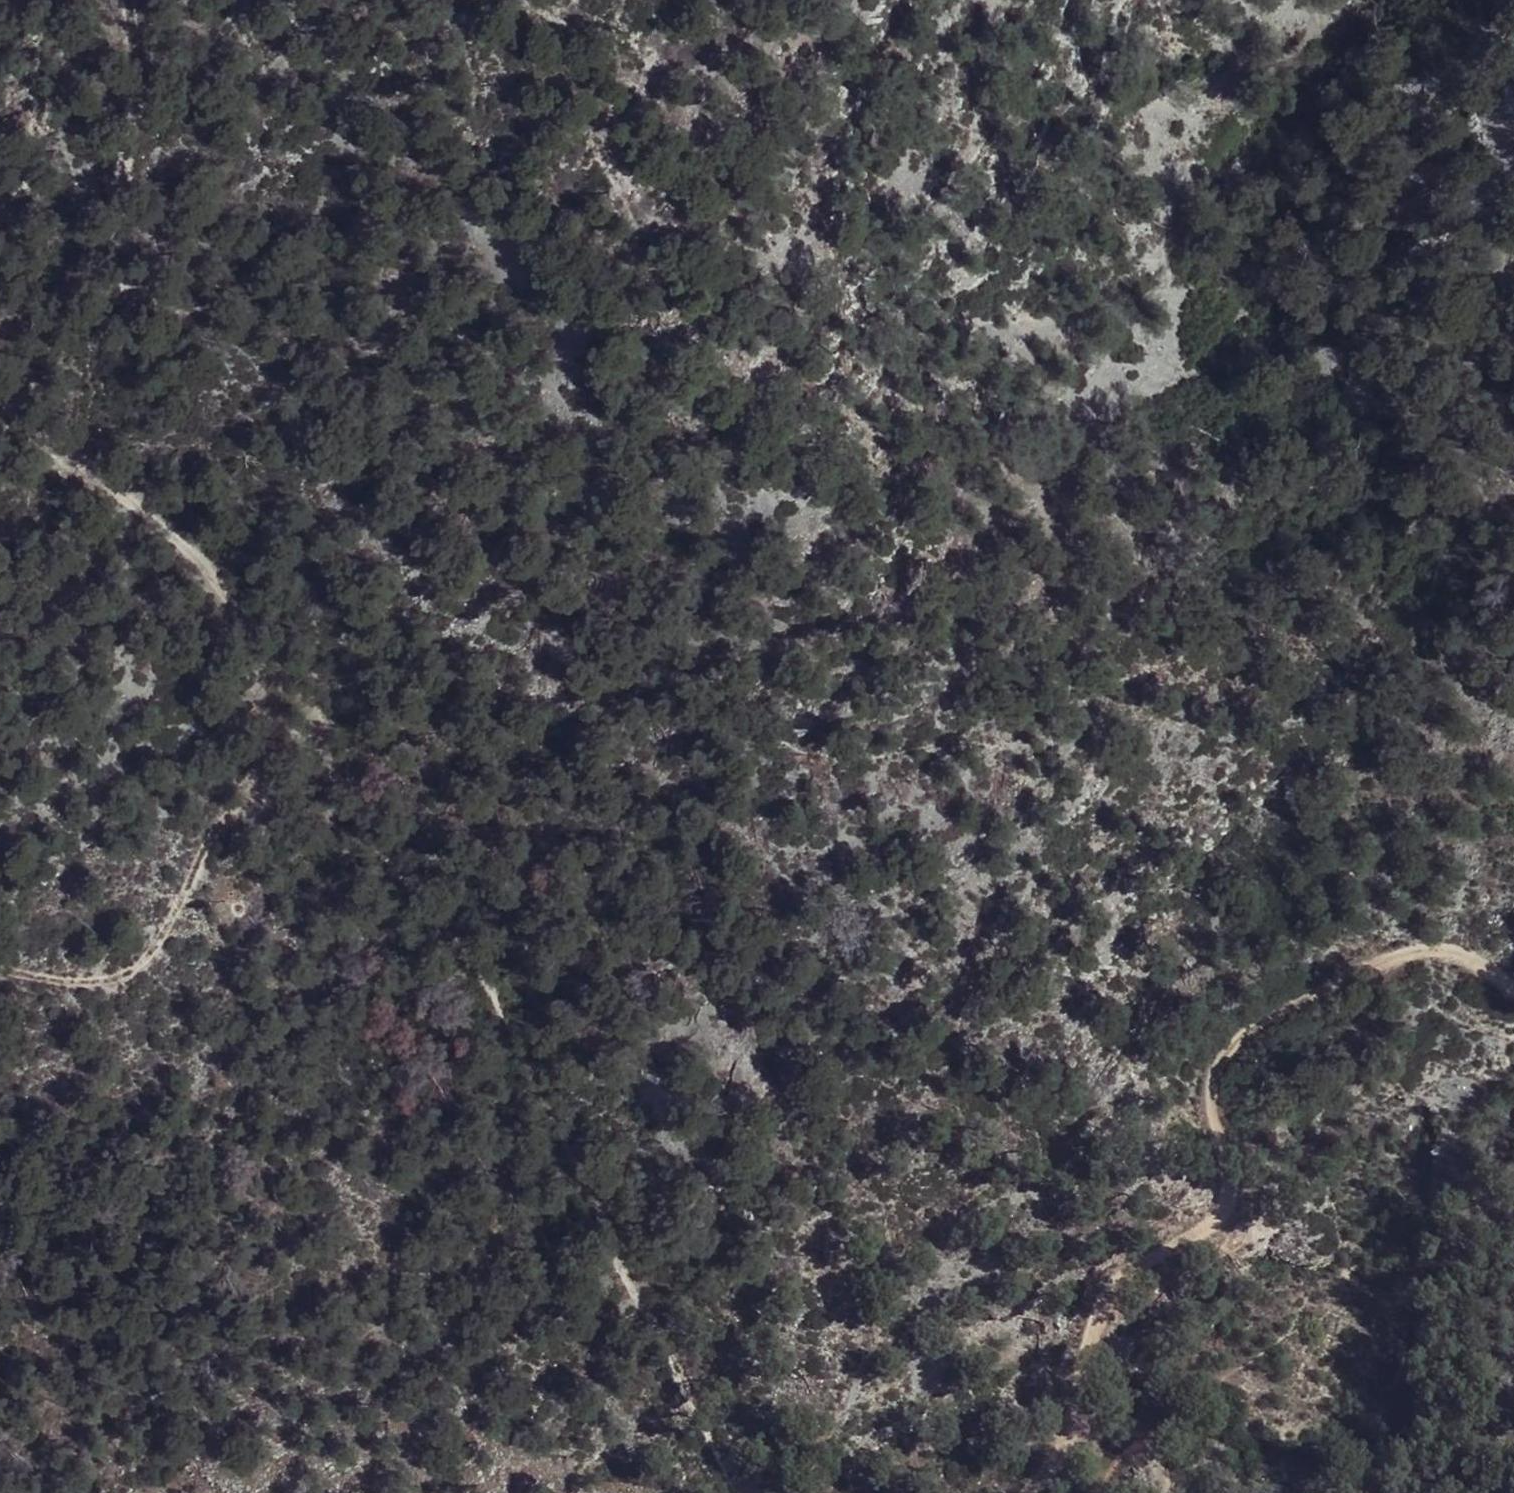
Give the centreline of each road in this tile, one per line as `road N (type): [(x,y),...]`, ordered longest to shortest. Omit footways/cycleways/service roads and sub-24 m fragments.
road 1 (track): [(0,384),(25,399),(271,653),(286,684),(278,745),(221,827),(170,943),(129,976),(71,987),(0,973)]
road 2 (track): [(1038,1492),(1057,1472),(1105,1336),(1100,1297),(1206,1228),(1212,1119),(1244,1040),(1355,976),(1451,951),(1513,989)]

